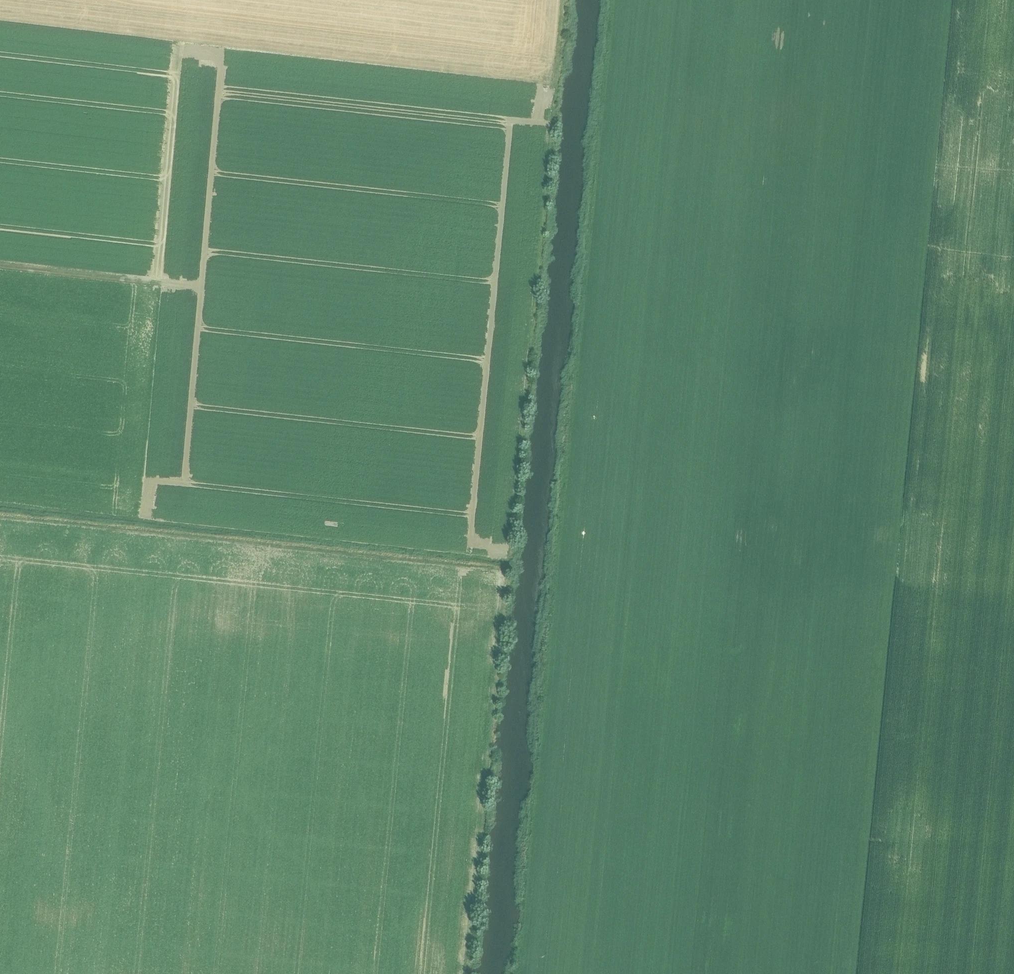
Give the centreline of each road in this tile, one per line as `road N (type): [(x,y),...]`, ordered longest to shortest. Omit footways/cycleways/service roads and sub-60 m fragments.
road 1 (track): [(165,290),(0,271)]

